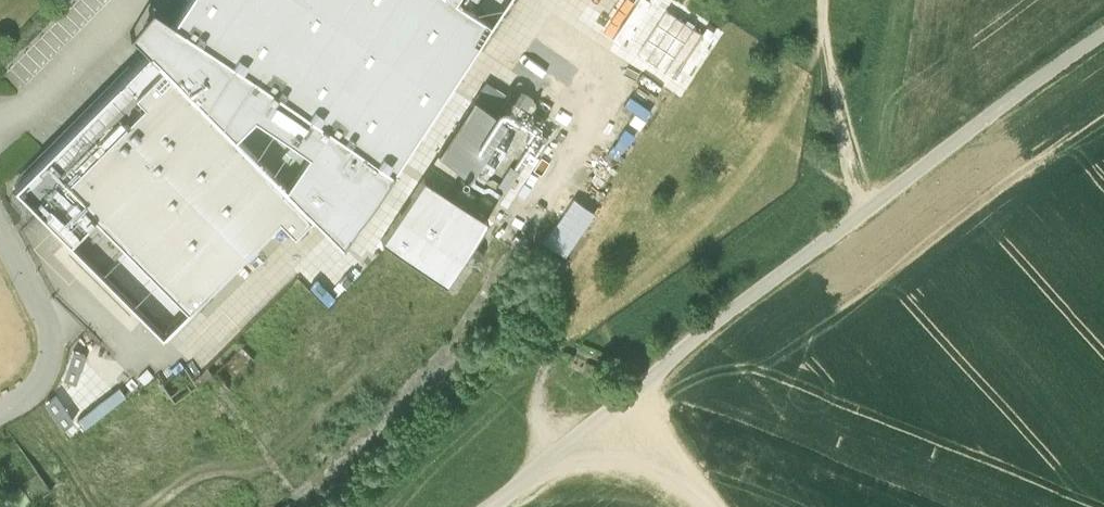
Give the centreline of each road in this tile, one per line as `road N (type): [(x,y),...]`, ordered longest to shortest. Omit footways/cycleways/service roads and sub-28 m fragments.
road 1 (residential): [(1103,32),(482,506)]
road 2 (track): [(866,208),(847,181),(823,0)]
road 3 (unclassified): [(0,232),(51,344),(39,385),(0,411)]
road 4 (track): [(716,506),(632,393)]

